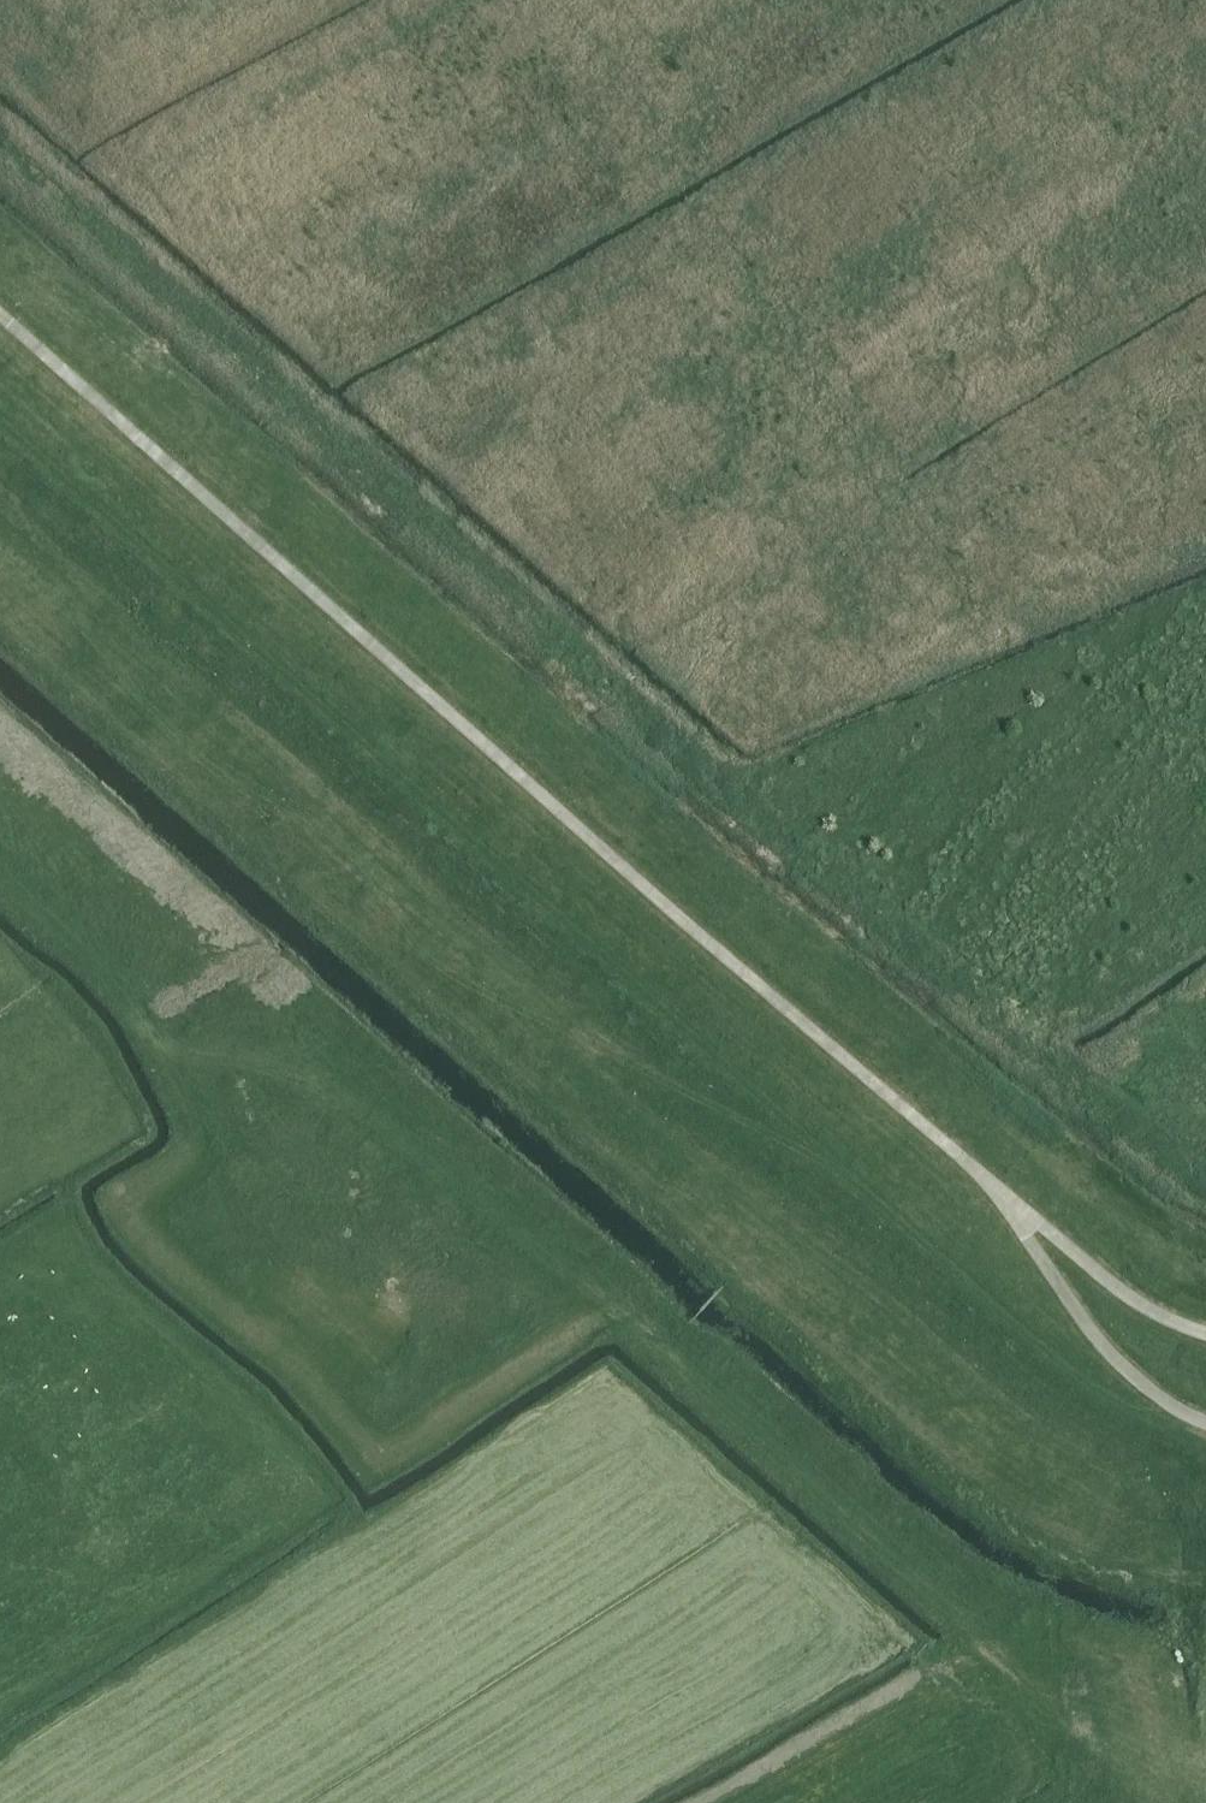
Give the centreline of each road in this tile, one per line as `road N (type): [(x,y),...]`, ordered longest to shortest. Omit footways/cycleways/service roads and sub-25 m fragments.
road 1 (track): [(0,422),(1028,1336),(1084,1380),(1205,1439)]
road 2 (track): [(597,1045),(835,1164)]

